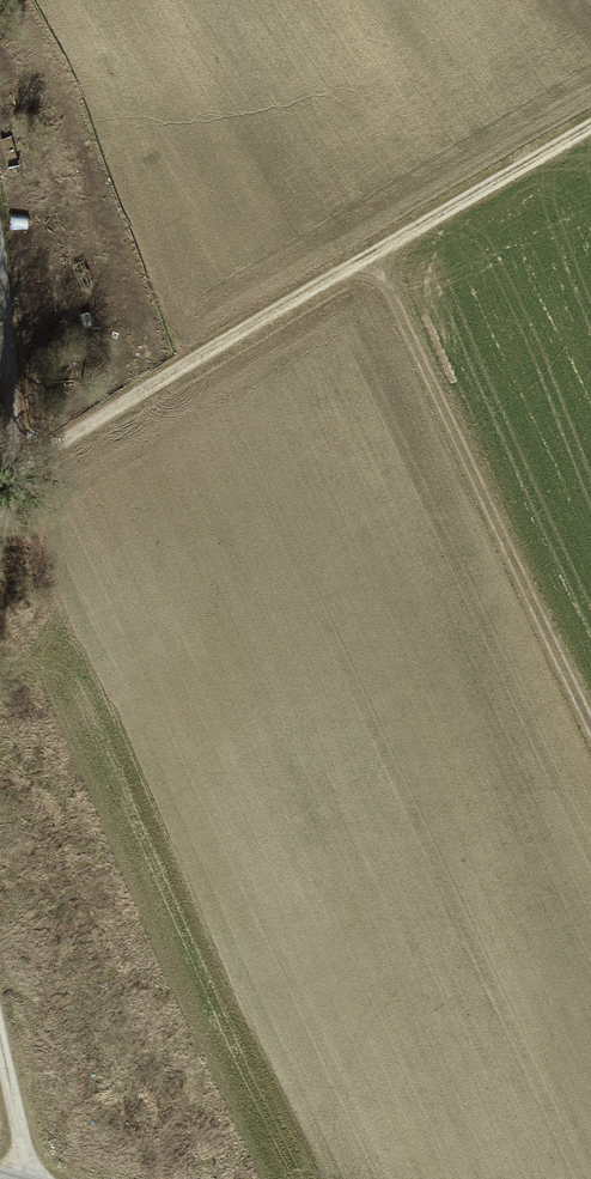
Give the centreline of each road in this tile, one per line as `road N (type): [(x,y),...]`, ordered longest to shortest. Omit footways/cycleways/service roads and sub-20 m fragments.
road 1 (track): [(10,478),(590,134)]
road 2 (track): [(590,729),(373,263)]
road 3 (track): [(0,247),(17,385),(0,562)]
road 4 (track): [(26,1178),(0,1042)]

